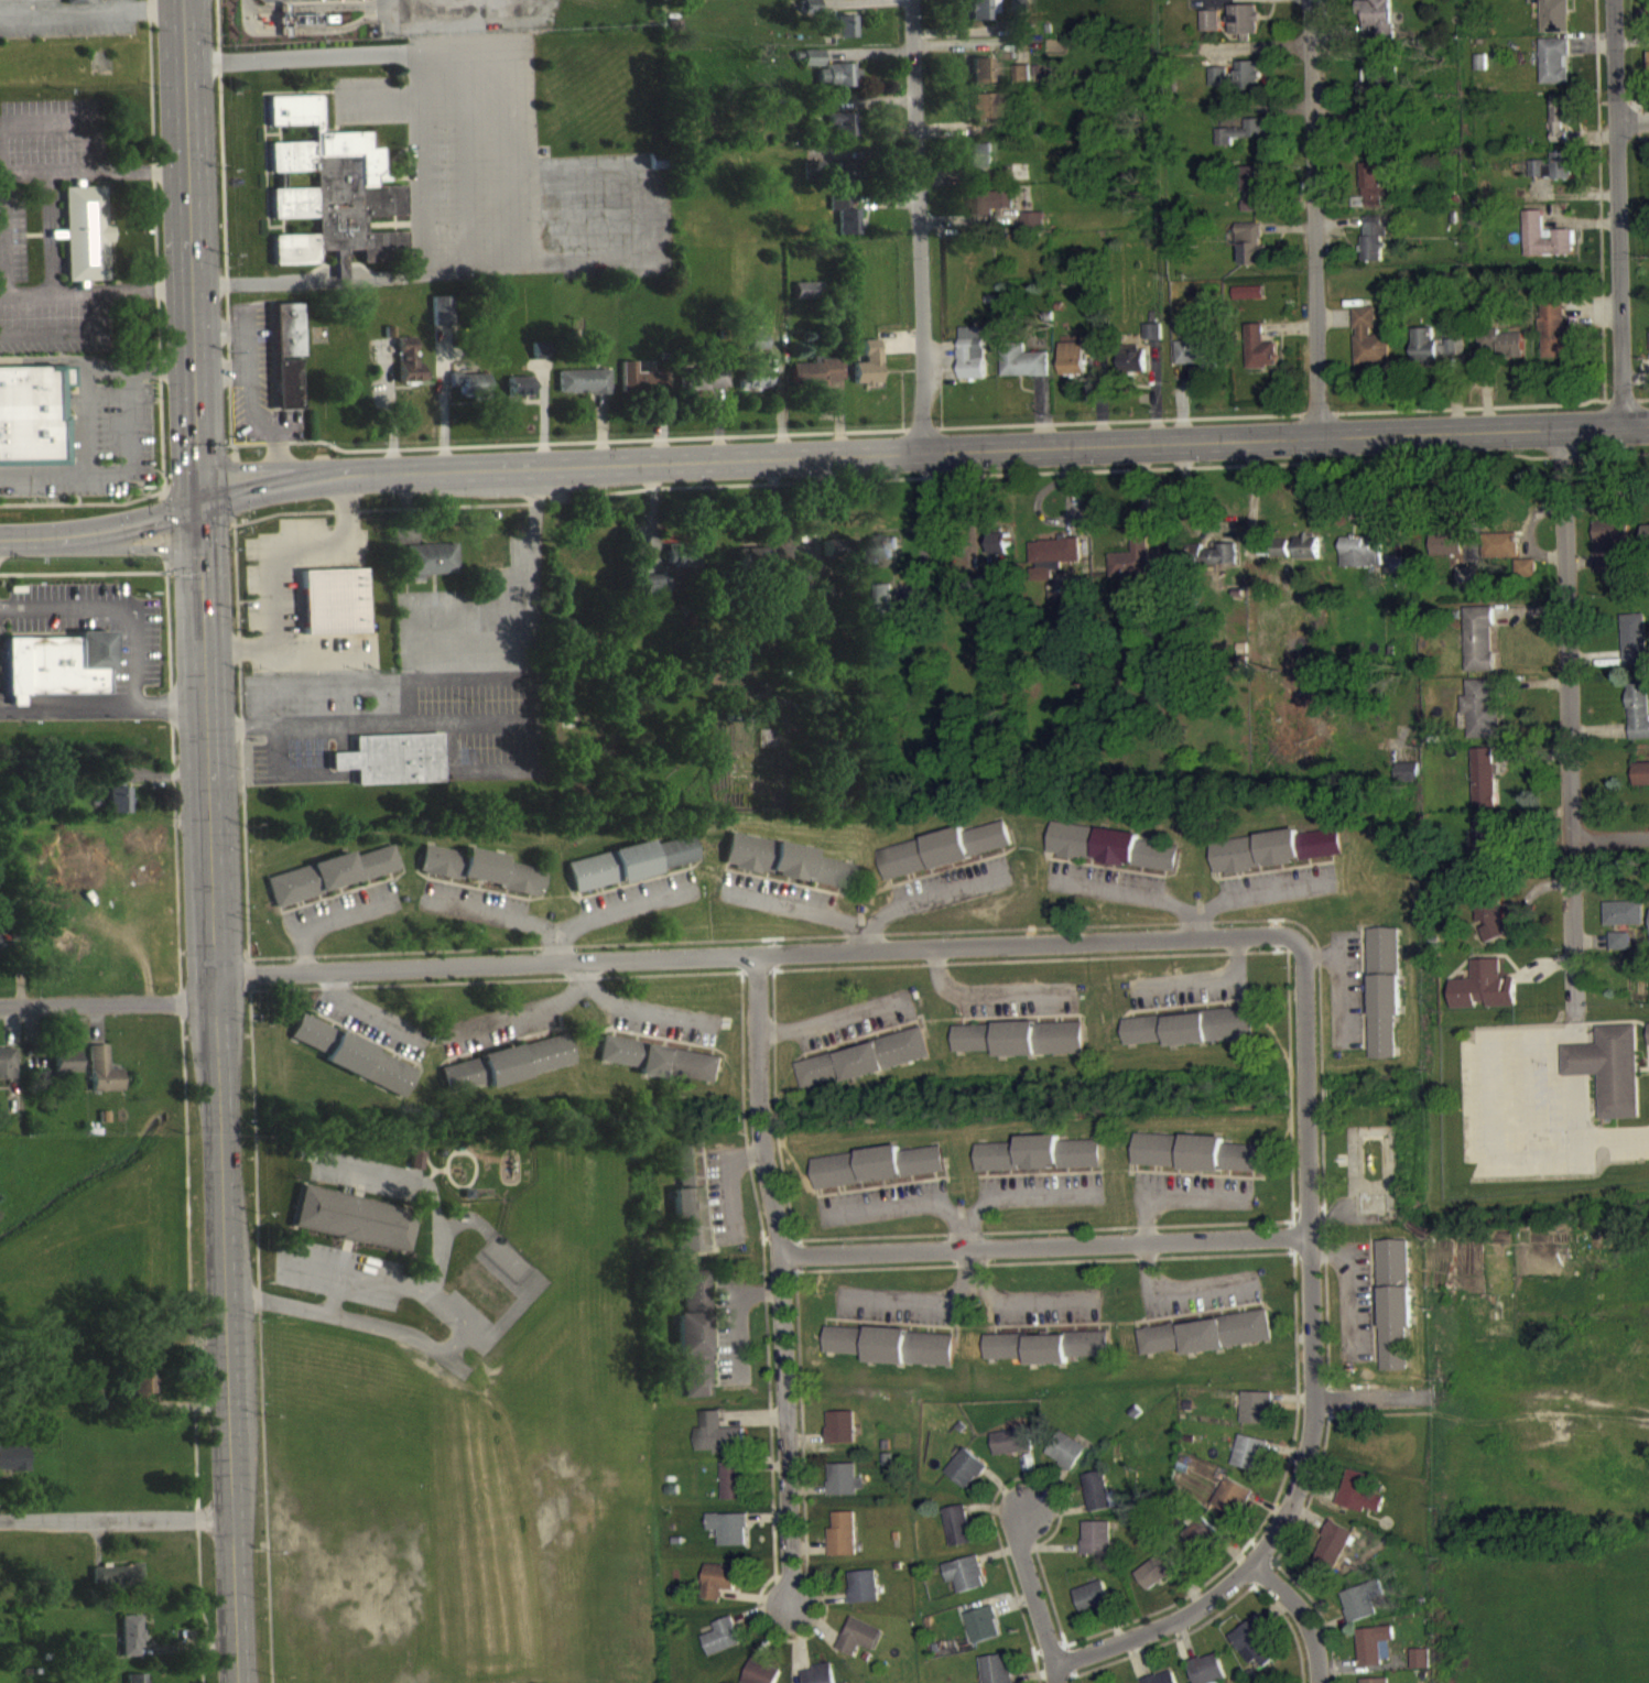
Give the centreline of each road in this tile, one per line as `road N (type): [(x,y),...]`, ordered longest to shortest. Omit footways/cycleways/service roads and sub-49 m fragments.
road 1 (primary): [(183,0),(241,1682)]
road 2 (secondary): [(0,537),(102,530),(346,474),(1648,426)]
road 3 (residential): [(221,997),(257,975),(1310,940)]
road 4 (residential): [(761,955),(764,1121),(789,1258),(800,1603)]
road 5 (residential): [(1310,940),(1308,1474),(1257,1560)]
road 6 (residential): [(1563,428),(1575,1019)]
road 7 (residential): [(789,1258),(1311,1230)]
road 8 (residential): [(909,0),(922,450)]
road 9 (residential): [(1308,0),(1319,436)]
road 10 (residential): [(1613,0),(1624,426)]
road 11 (residential): [(0,1533),(236,1532)]
road 12 (residential): [(1257,1560),(1053,1666)]
road 13 (residential): [(0,1006),(221,997)]
road 14 (secondary): [(200,578),(188,556),(172,547),(0,539)]
road 15 (secondary): [(195,441),(220,463),(391,471)]
road 16 (residential): [(1016,1523),(1054,1682)]
road 17 (residential): [(1257,1560),(1309,1631),(1312,1682)]

